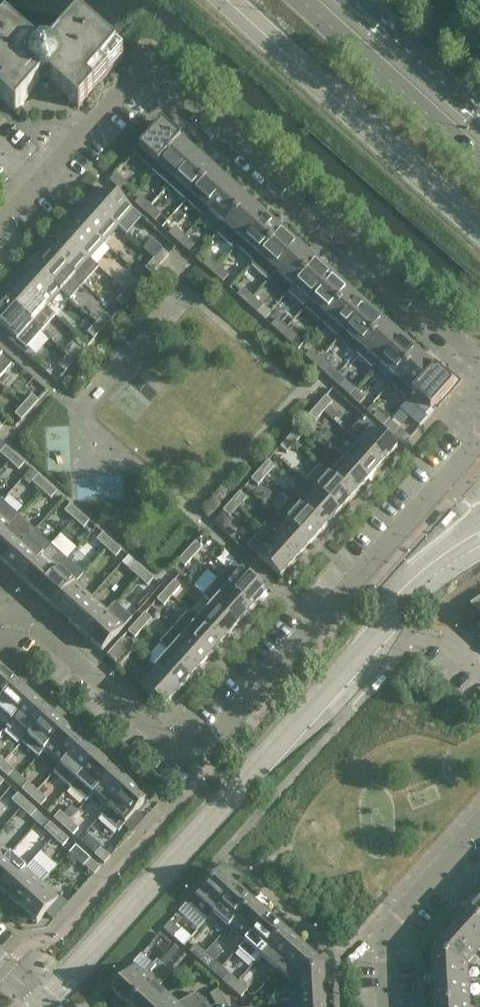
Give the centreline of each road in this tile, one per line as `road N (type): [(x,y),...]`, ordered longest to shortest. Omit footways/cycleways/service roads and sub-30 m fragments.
road 1 (residential): [(479,441),(186,765),(8,603)]
road 2 (residential): [(40,182),(147,73),(479,366)]
road 3 (secondary): [(299,0),(479,162)]
road 4 (residential): [(390,1006),(387,935),(479,825)]
road 5 (secondary): [(479,117),(358,0)]

